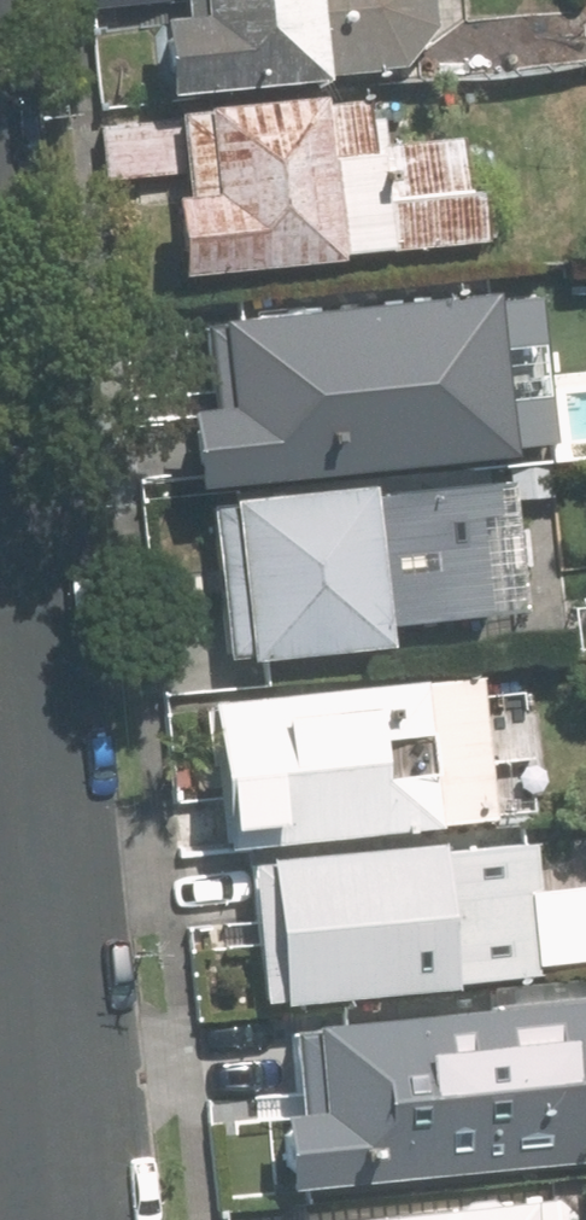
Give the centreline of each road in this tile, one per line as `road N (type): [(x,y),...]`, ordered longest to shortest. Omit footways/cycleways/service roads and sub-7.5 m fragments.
road 1 (residential): [(0,599),(65,1219)]

